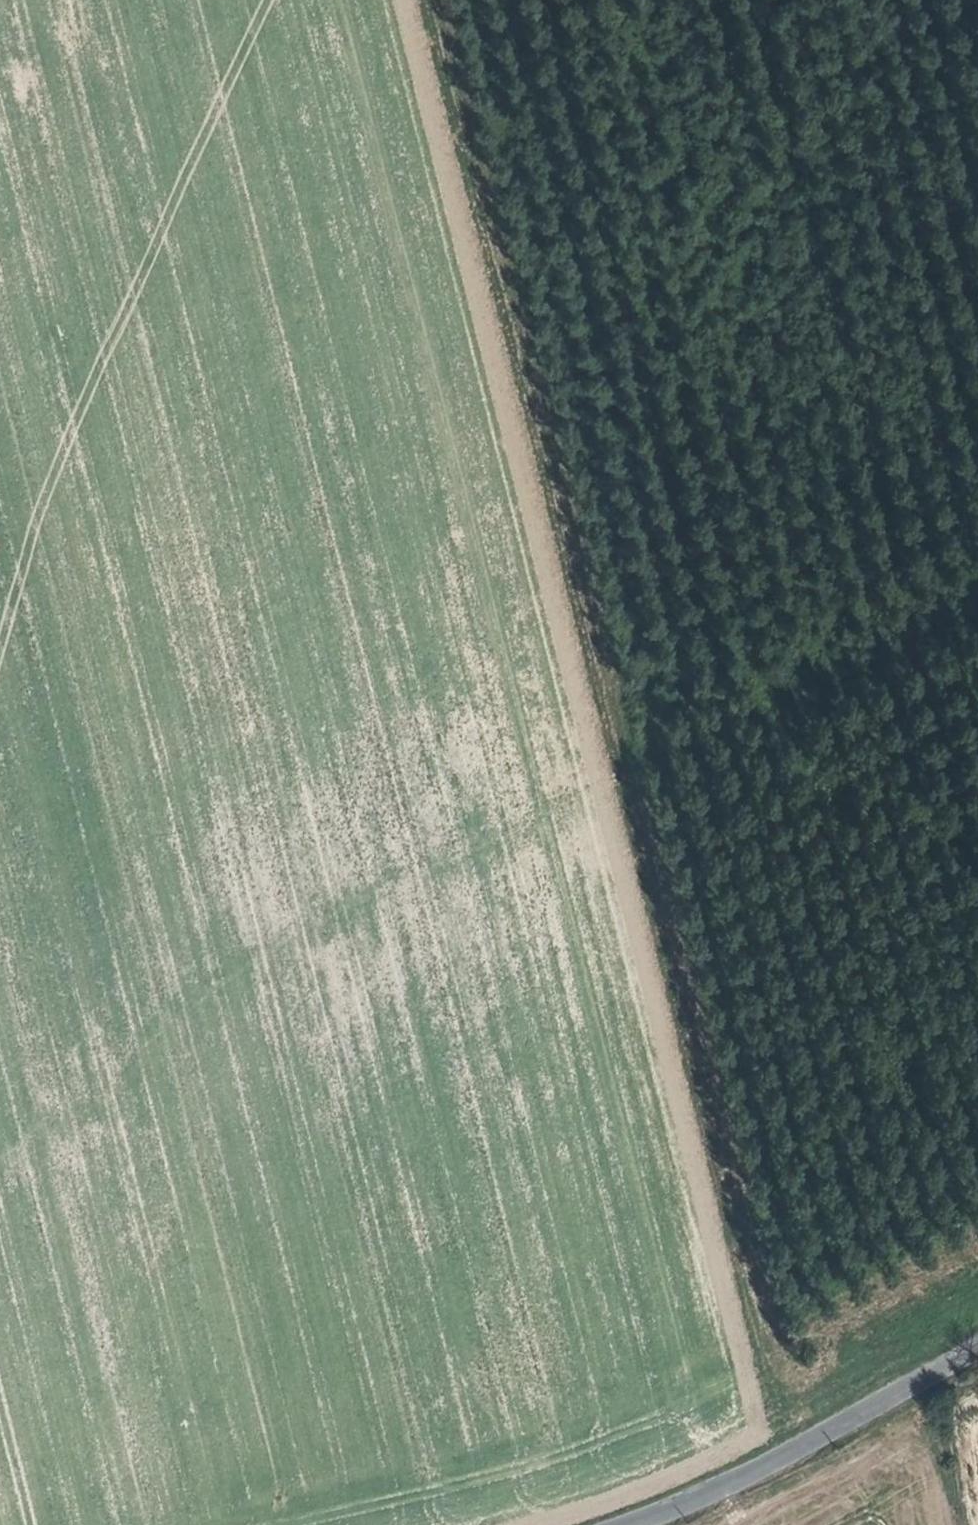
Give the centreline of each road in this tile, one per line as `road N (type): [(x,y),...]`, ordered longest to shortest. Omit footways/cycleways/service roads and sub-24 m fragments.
road 1 (unclassified): [(623,1524),(701,1501),(977,1350)]

